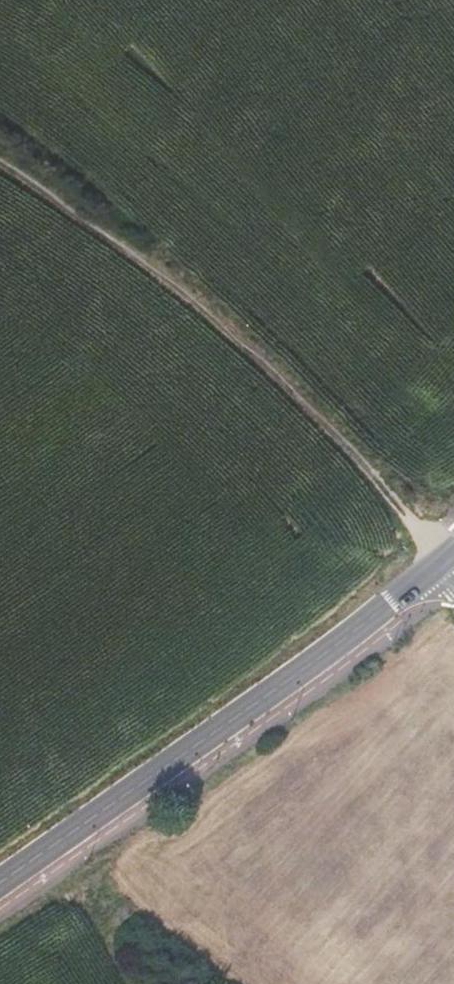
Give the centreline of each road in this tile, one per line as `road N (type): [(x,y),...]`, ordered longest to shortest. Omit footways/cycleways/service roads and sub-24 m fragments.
road 1 (track): [(446,565),(123,244),(0,167)]
road 2 (tertiary): [(0,882),(446,565)]

